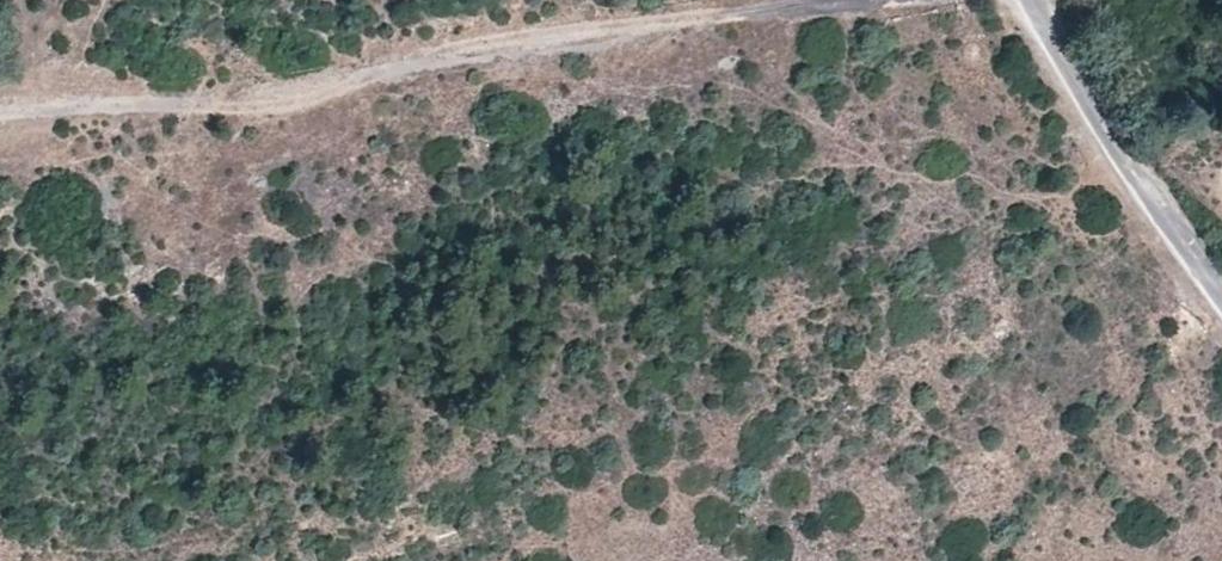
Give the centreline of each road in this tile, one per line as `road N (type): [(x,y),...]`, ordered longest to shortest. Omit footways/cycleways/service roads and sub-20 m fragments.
road 1 (unclassified): [(1221,298),(1137,181),(1029,0)]

